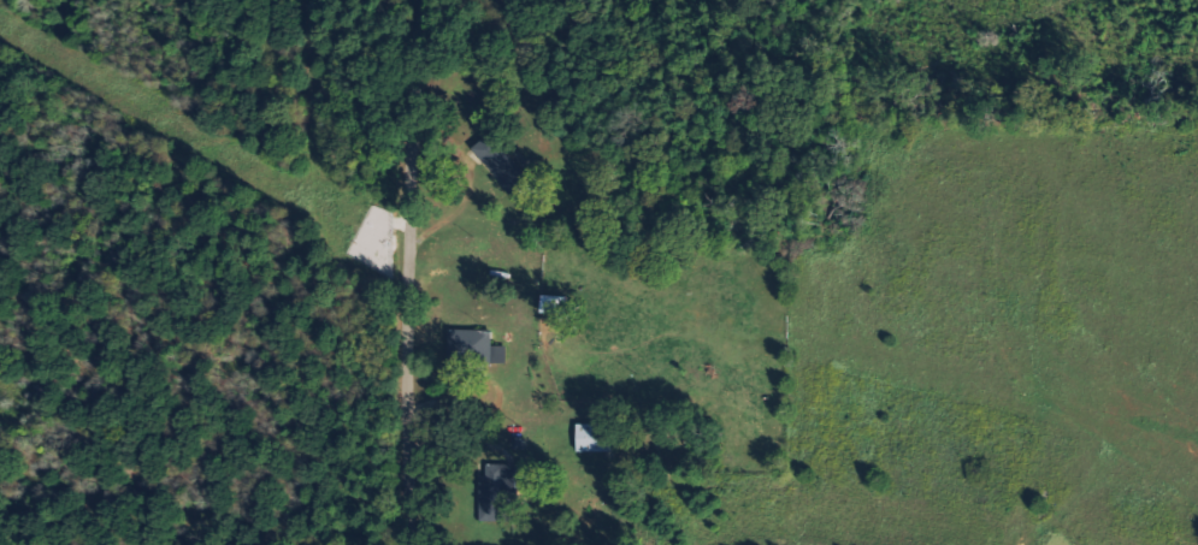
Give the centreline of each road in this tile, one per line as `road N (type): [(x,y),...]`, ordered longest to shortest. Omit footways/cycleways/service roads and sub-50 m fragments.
road 1 (residential): [(410,544),(415,0)]

